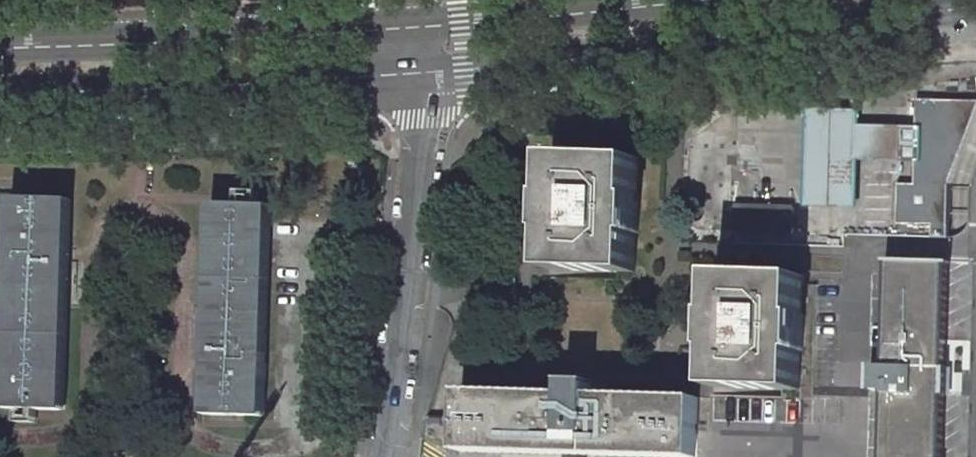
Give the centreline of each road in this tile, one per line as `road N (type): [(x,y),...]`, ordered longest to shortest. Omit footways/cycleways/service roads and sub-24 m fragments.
road 1 (tertiary): [(428,73),(975,5)]
road 2 (tertiary): [(0,93),(428,73)]
road 3 (tertiary): [(426,23),(0,42)]
road 4 (residential): [(428,73),(384,456)]
road 5 (tertiary): [(646,0),(426,23)]

